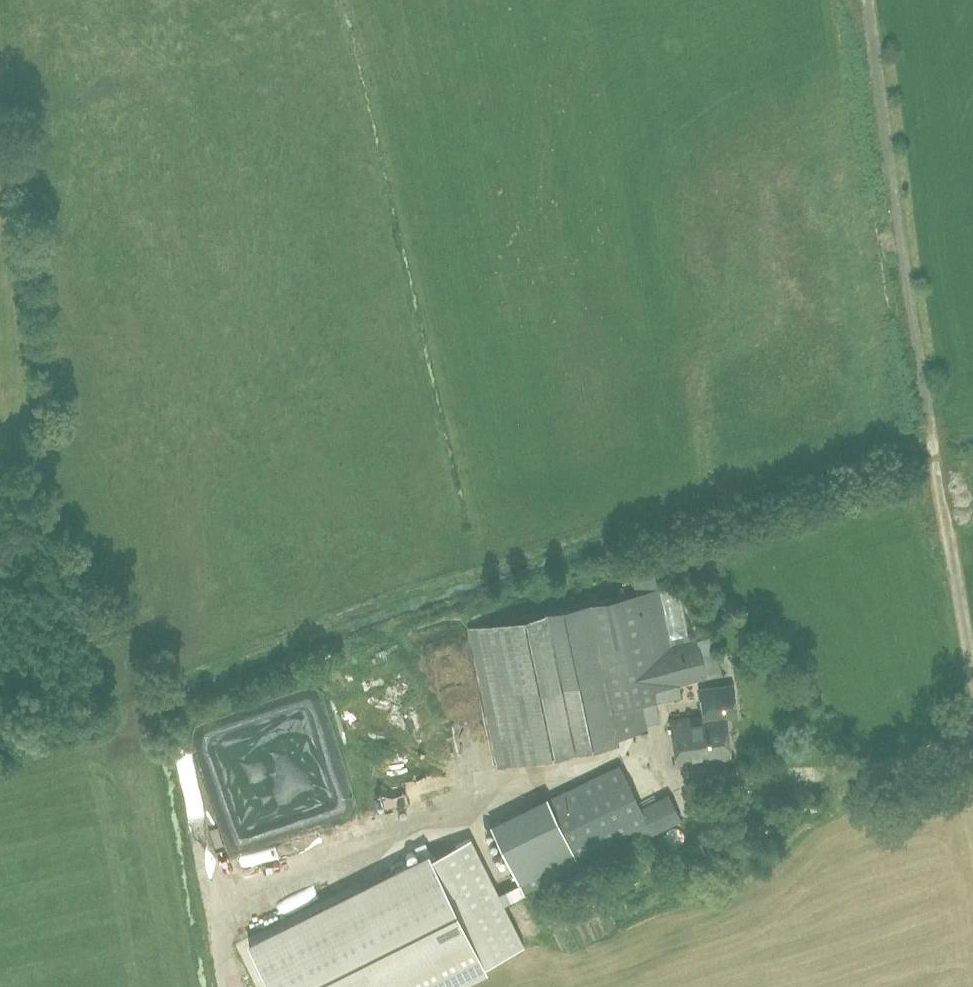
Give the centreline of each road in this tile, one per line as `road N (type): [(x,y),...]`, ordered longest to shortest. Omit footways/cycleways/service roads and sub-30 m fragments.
road 1 (track): [(972,680),(868,0)]

